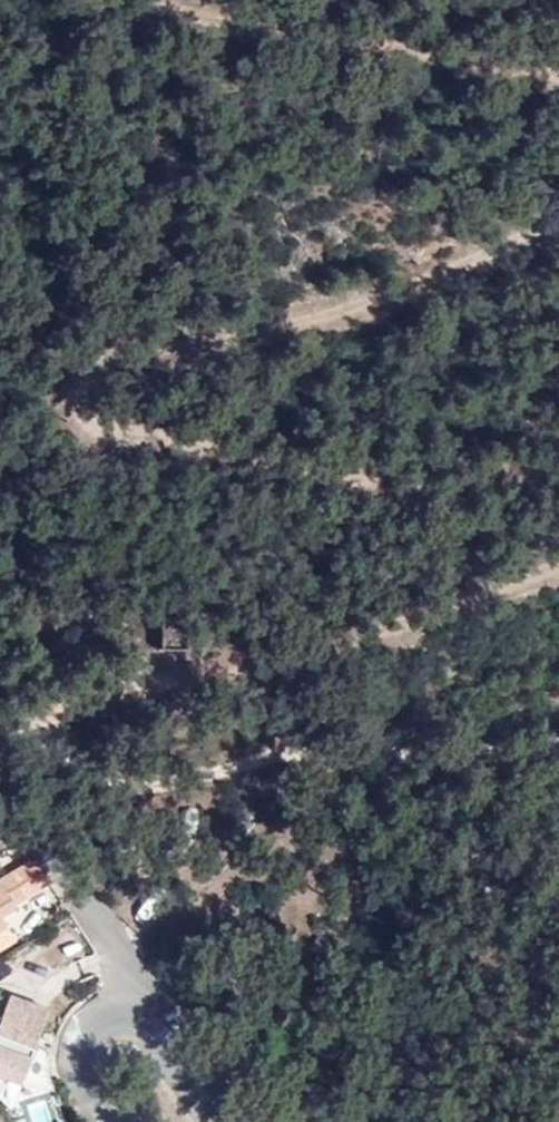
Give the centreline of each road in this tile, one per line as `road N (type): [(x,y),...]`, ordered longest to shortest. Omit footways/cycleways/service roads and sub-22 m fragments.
road 1 (track): [(558,476),(360,481),(91,422),(77,384),(90,356),(270,328),(420,283),(558,222)]
road 2 (residential): [(558,746),(409,759),(272,758),(155,791),(0,734)]
road 3 (track): [(36,747),(77,691),(251,674),(558,561)]
road 4 (track): [(558,65),(304,36),(151,0)]
road 5 (residential): [(127,1015),(117,952),(90,905),(29,841)]
road 6 (residential): [(104,1121),(71,1041),(98,1010),(127,1015)]
road 7 (residential): [(127,1015),(222,1121)]

